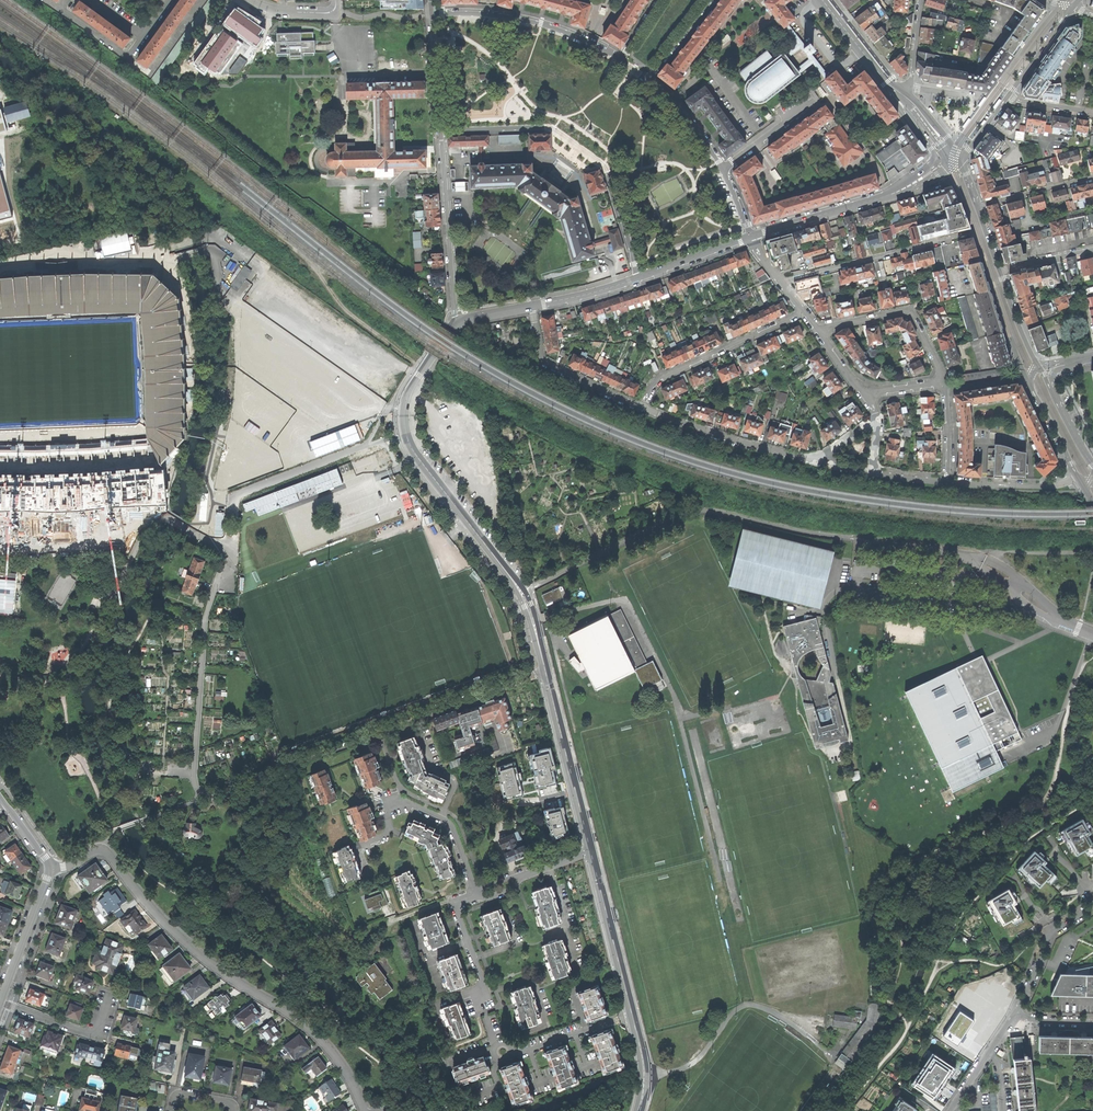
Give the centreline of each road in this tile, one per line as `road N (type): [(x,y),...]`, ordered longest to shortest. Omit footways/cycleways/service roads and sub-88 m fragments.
road 1 (residential): [(52,868),(107,852),(191,948),(319,1038),(365,1110)]
road 2 (unclassified): [(545,672),(523,593),(406,433),(410,390),(455,321)]
road 3 (unclassified): [(441,131),(554,128),(603,164),(639,278)]
road 4 (track): [(180,526),(207,524),(215,503),(206,480),(230,319),(241,300)]
road 5 (residential): [(476,894),(451,825),(398,801),(388,805),(388,832),(359,849),(366,872)]
road 6 (residential): [(622,60),(530,21),(435,14)]
road 7 (residential): [(642,409),(664,377),(804,312)]
road 8 (residential): [(441,131),(455,321)]
road 9 (residential): [(751,236),(928,175)]
road 10 (residential): [(590,851),(545,672)]
road 11 (residential): [(633,1015),(590,851)]
road 12 (residential): [(943,381),(908,312),(819,333)]
road 13 (residential): [(642,409),(543,363),(532,307)]
road 14 (residential): [(798,458),(642,409)]
road 15 (track): [(423,370),(343,308),(308,261)]
road 16 (residential): [(52,868),(1,1002)]
road 17 (residential): [(1,1002),(86,1032),(100,1025),(109,998)]
road 18 (tertiary): [(1040,369),(1025,376),(1079,480)]
road 19 (residential): [(1017,1011),(1049,937),(1092,907)]
road 20 (residential): [(1079,480),(946,483)]
road 21 (residential): [(512,1055),(633,1015)]
road 22 (residential): [(480,998),(482,984),(453,906),(476,894)]
road 23 (residential): [(949,1110),(1017,1011)]
road 24 (residential): [(639,278),(751,236)]

